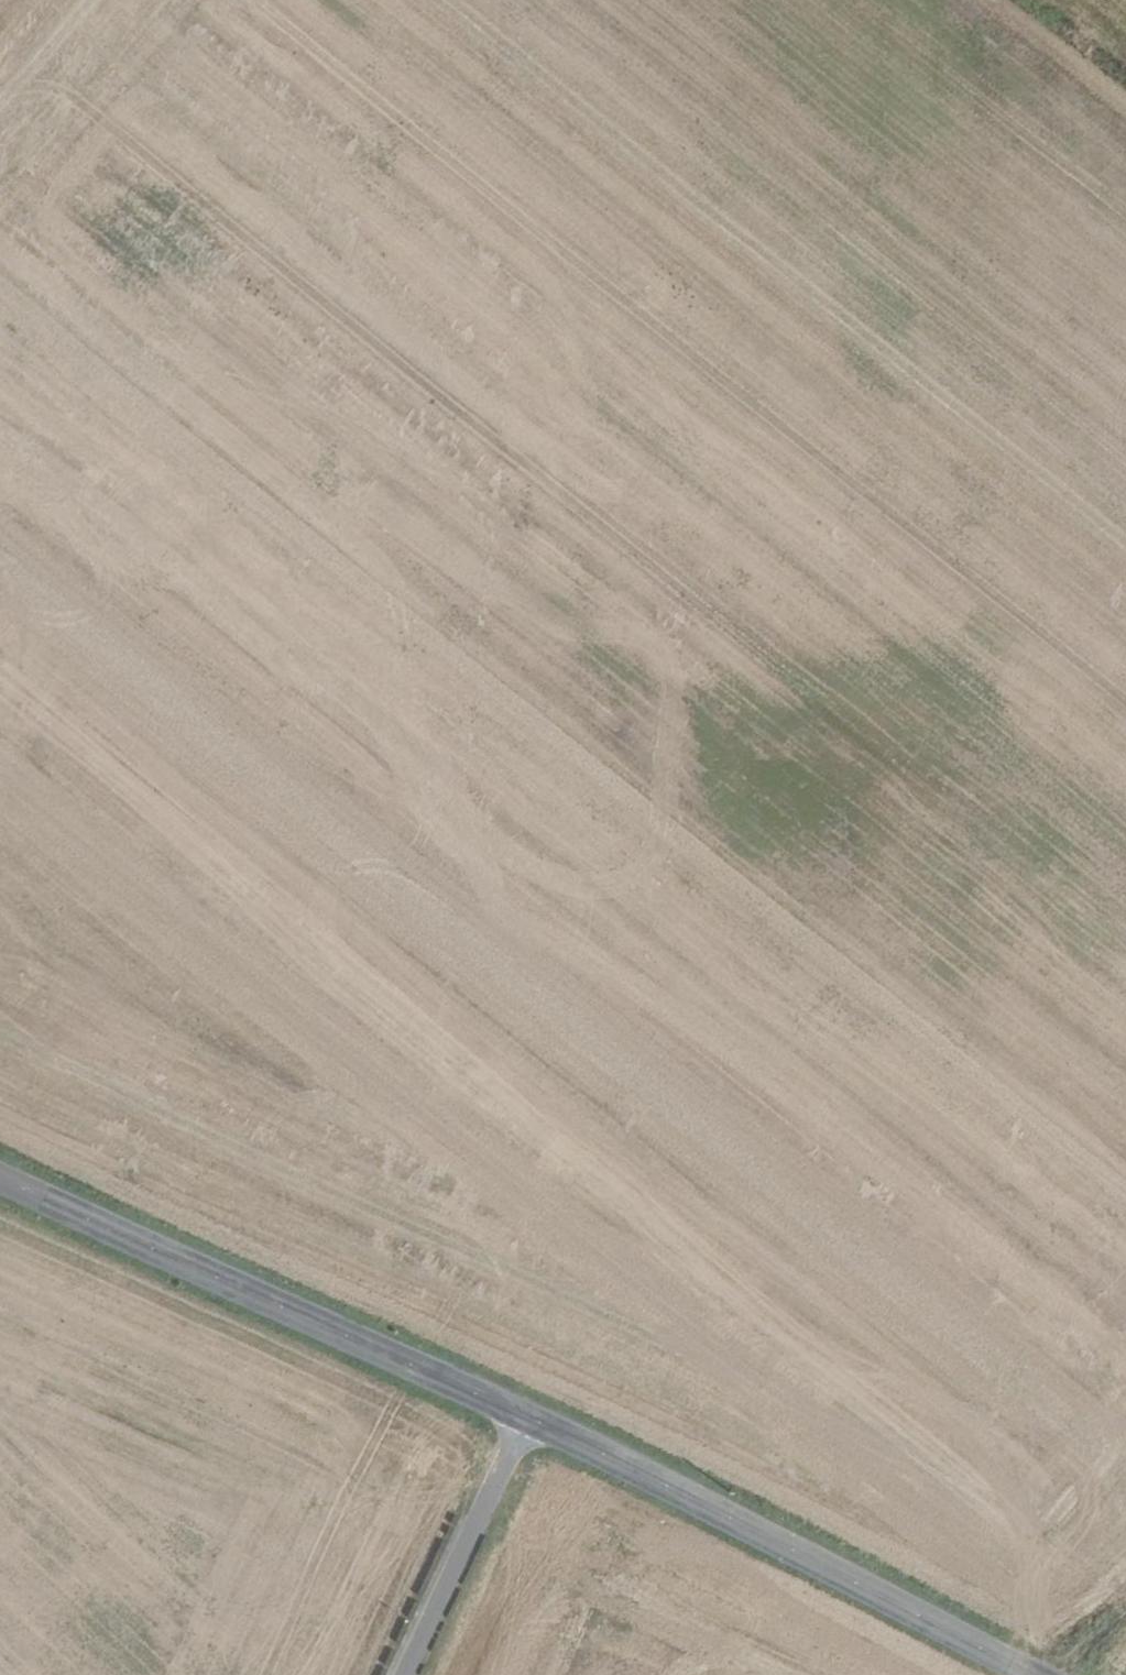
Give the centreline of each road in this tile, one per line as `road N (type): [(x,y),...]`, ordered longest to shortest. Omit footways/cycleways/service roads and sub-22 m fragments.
road 1 (tertiary): [(530,1419),(0,1179)]
road 2 (tertiary): [(1030,1674),(530,1419)]
road 3 (unclassified): [(405,1674),(530,1419)]

